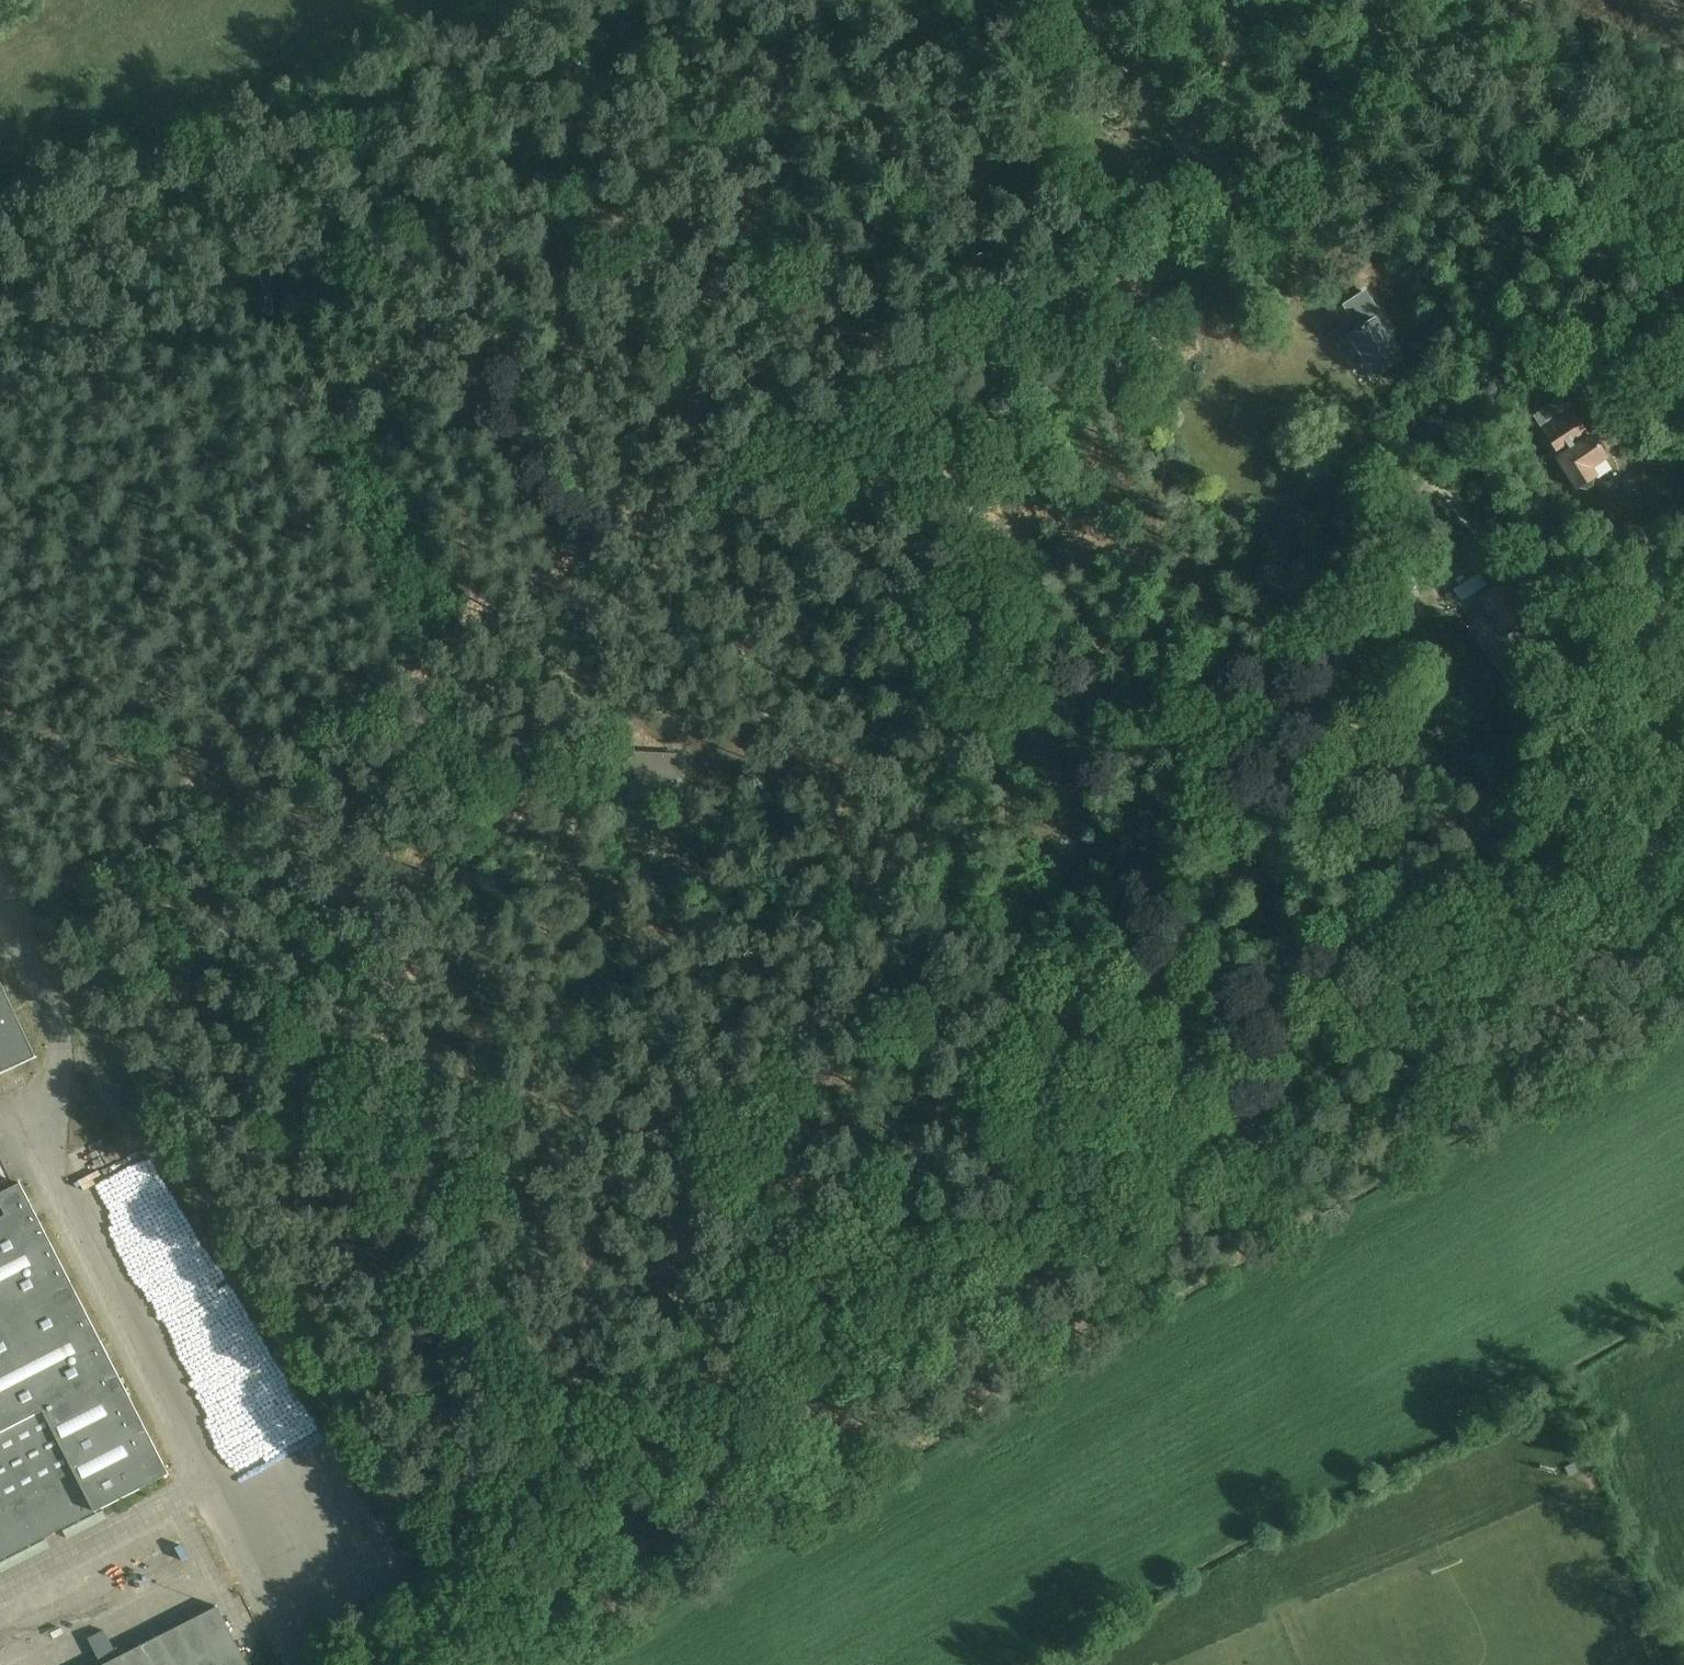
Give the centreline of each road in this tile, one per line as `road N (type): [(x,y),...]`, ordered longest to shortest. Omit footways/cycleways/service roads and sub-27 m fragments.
road 1 (unclassified): [(393,1664),(1683,838)]

